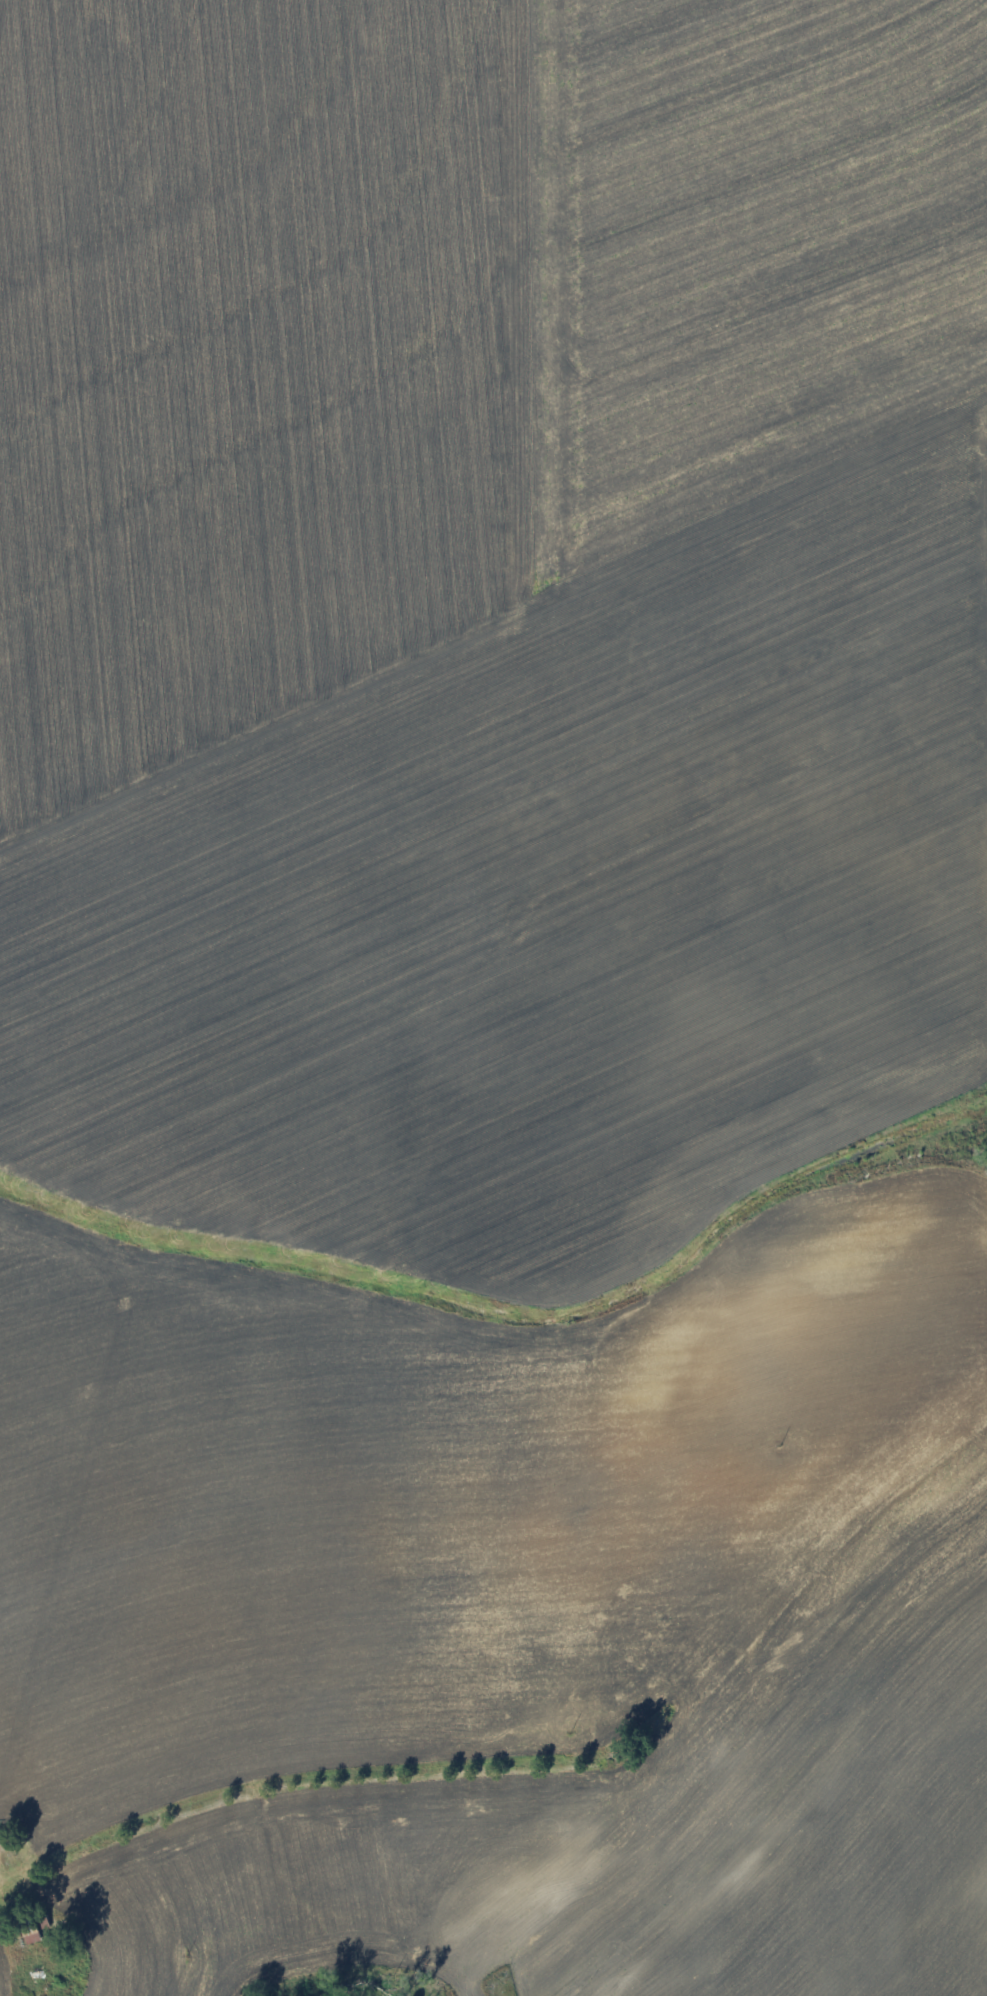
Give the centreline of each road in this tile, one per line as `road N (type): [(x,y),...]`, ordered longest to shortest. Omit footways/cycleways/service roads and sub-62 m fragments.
road 1 (residential): [(0,1888),(127,1825),(275,1790),(709,1755)]

